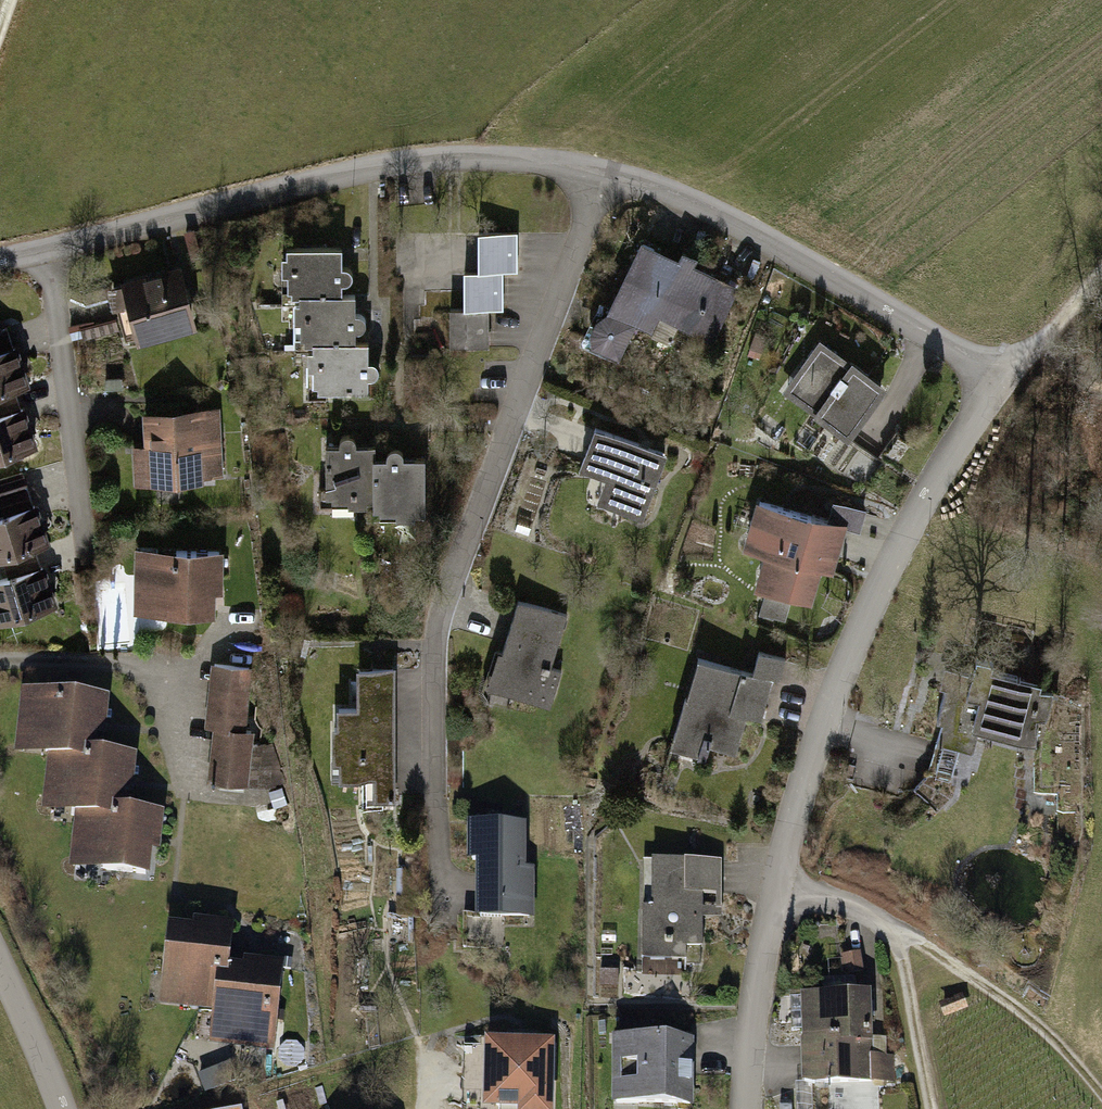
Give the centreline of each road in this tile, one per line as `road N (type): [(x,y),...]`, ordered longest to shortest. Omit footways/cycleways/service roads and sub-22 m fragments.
road 1 (residential): [(985,378),(979,411),(881,580),(802,781),(764,940),(748,1108)]
road 2 (residential): [(603,172),(437,633),(437,919)]
road 3 (residential): [(603,172),(473,156),(408,162),(44,250)]
road 4 (residential): [(985,378),(955,350),(715,211),(603,172)]
road 5 (residential): [(44,250),(87,563)]
road 6 (track): [(778,876),(886,923),(904,963),(933,1108)]
road 7 (track): [(886,923),(1039,1026),(1101,1097)]
road 8 (residential): [(0,965),(63,1108)]
road 9 (track): [(1101,278),(985,378)]

